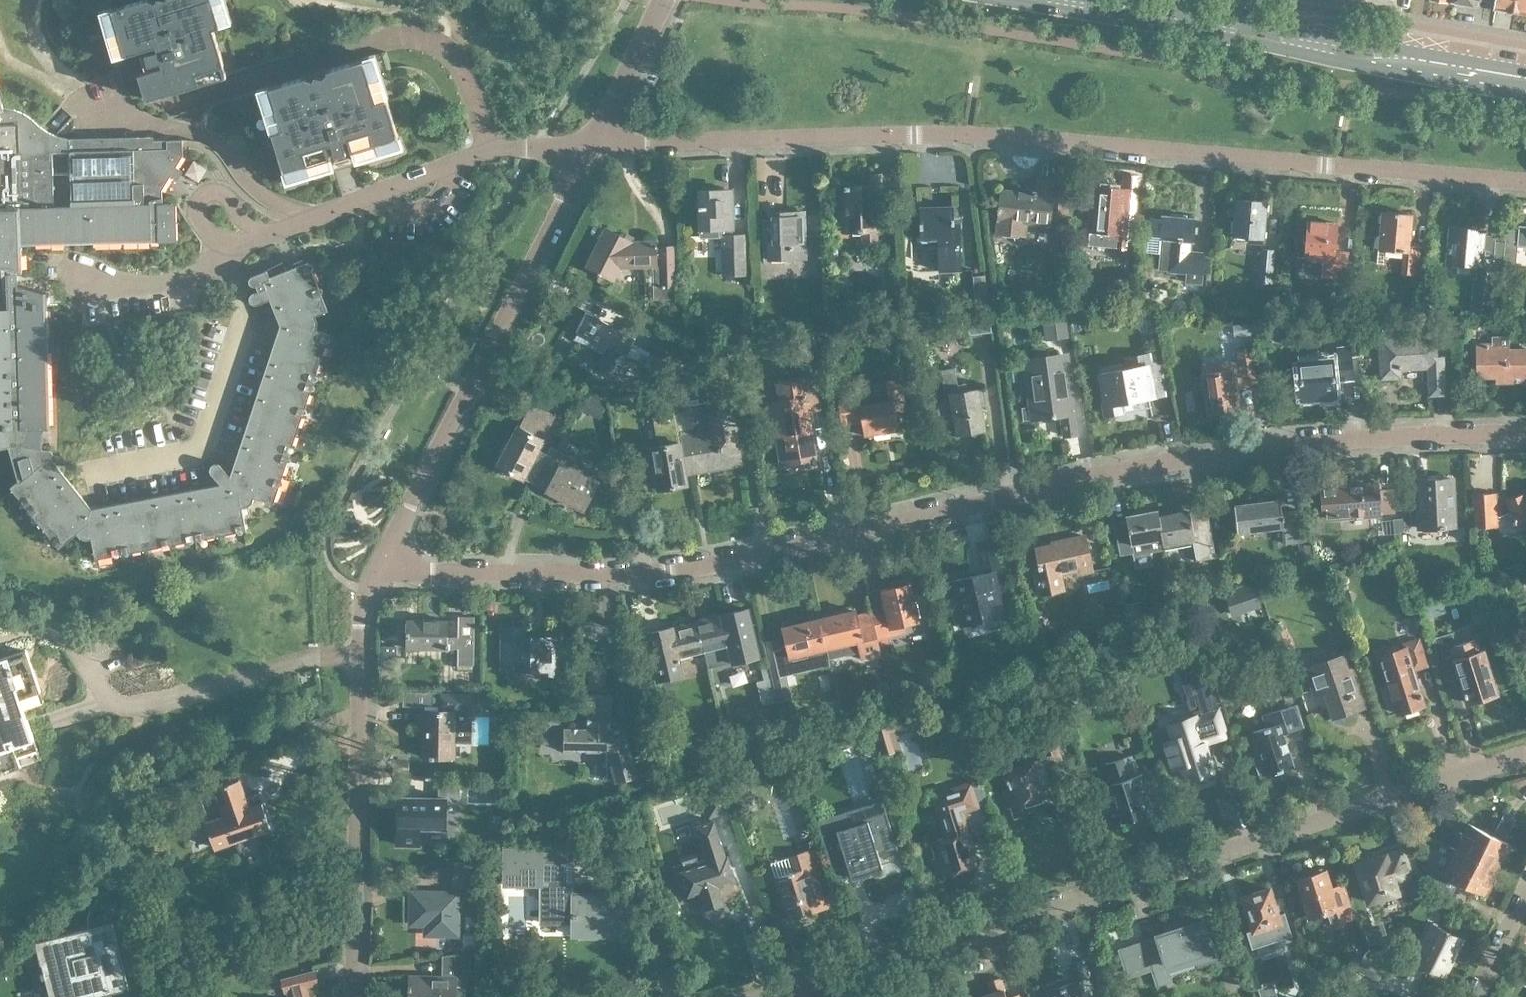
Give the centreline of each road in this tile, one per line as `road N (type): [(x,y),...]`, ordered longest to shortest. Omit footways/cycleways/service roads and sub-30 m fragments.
road 1 (unclassified): [(380,569),(640,573),(1208,453),(1383,435),(1525,432)]
road 2 (unclassified): [(1525,181),(1001,135),(593,140)]
road 3 (unclassified): [(764,996),(1525,756)]
road 4 (unclassified): [(380,569),(593,140)]
road 5 (primary): [(1525,80),(1055,0)]
road 6 (unclassified): [(353,996),(360,657),(366,596),(380,569)]
road 7 (unclassified): [(593,140),(657,0)]

